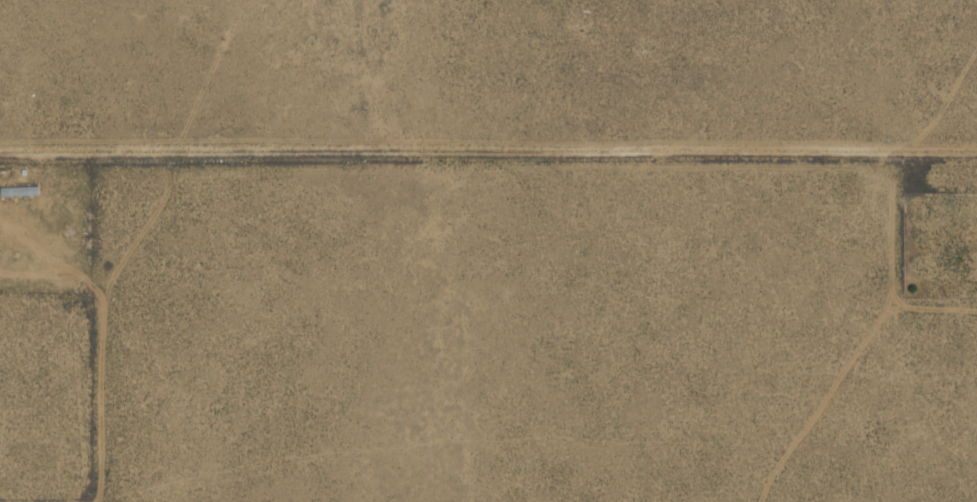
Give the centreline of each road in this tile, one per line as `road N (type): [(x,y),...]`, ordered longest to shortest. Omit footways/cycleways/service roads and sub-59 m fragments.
road 1 (track): [(0,155),(976,152)]

